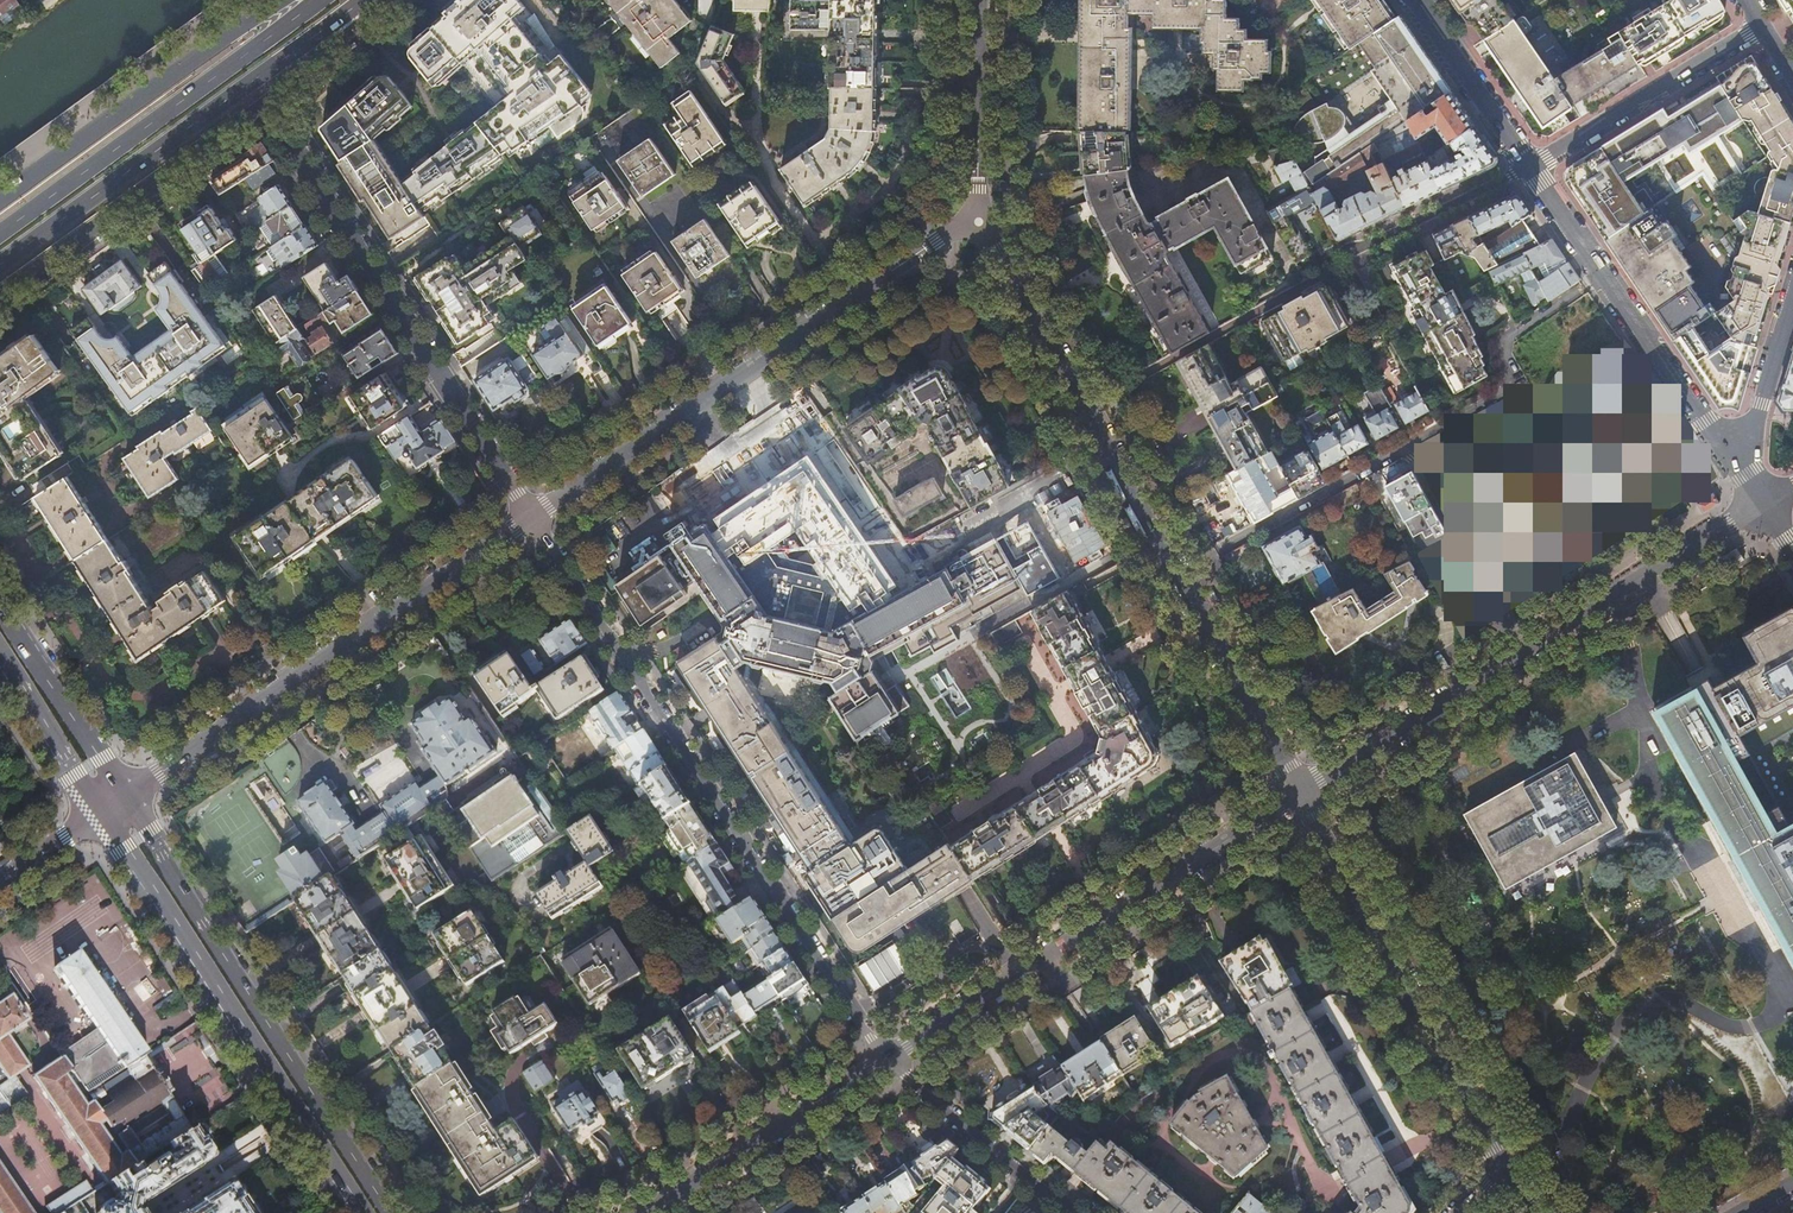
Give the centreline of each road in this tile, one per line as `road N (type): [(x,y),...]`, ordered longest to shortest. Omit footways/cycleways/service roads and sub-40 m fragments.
road 1 (residential): [(532,516),(889,1057)]
road 2 (residential): [(1176,574),(1513,389),(1505,339),(1604,275)]
road 3 (tertiary): [(1300,789),(1762,501)]
road 4 (residential): [(532,516),(934,241),(981,222)]
road 5 (primary): [(394,1212),(125,793)]
road 6 (residential): [(125,793),(532,516)]
road 7 (residential): [(263,104),(532,516)]
road 8 (tertiary): [(889,1057),(1300,789)]
road 9 (primary): [(99,812),(355,1212)]
road 10 (primary): [(0,263),(360,0)]
road 11 (tertiary): [(1507,1167),(1300,789)]
road 12 (tertiary): [(1176,574),(981,222)]
road 13 (primary): [(317,0),(0,232)]
road 14 (primary): [(282,0),(0,199)]
road 15 (primary): [(0,297),(263,104)]
road 16 (tertiary): [(645,1212),(889,1057)]
road 17 (residential): [(1762,27),(1530,168)]
road 18 (tertiary): [(1300,789),(1176,574)]
road 19 (residential): [(1073,1212),(889,1057)]
road 20 (primary): [(125,793),(0,605)]
road 21 (tertiary): [(981,222),(982,0)]
road 22 (tertiary): [(1604,275),(1728,452)]
road 23 (tertiary): [(1416,0),(1530,168)]
road 24 (residential): [(1530,168),(1355,251)]
road 25 (primary): [(0,659),(99,812)]
road 26 (residential): [(1792,296),(1748,437),(1728,452)]
road 27 (primary): [(263,104),(384,0)]
road 28 (tertiary): [(1530,168),(1604,275)]
road 29 (residential): [(0,880),(99,812)]

